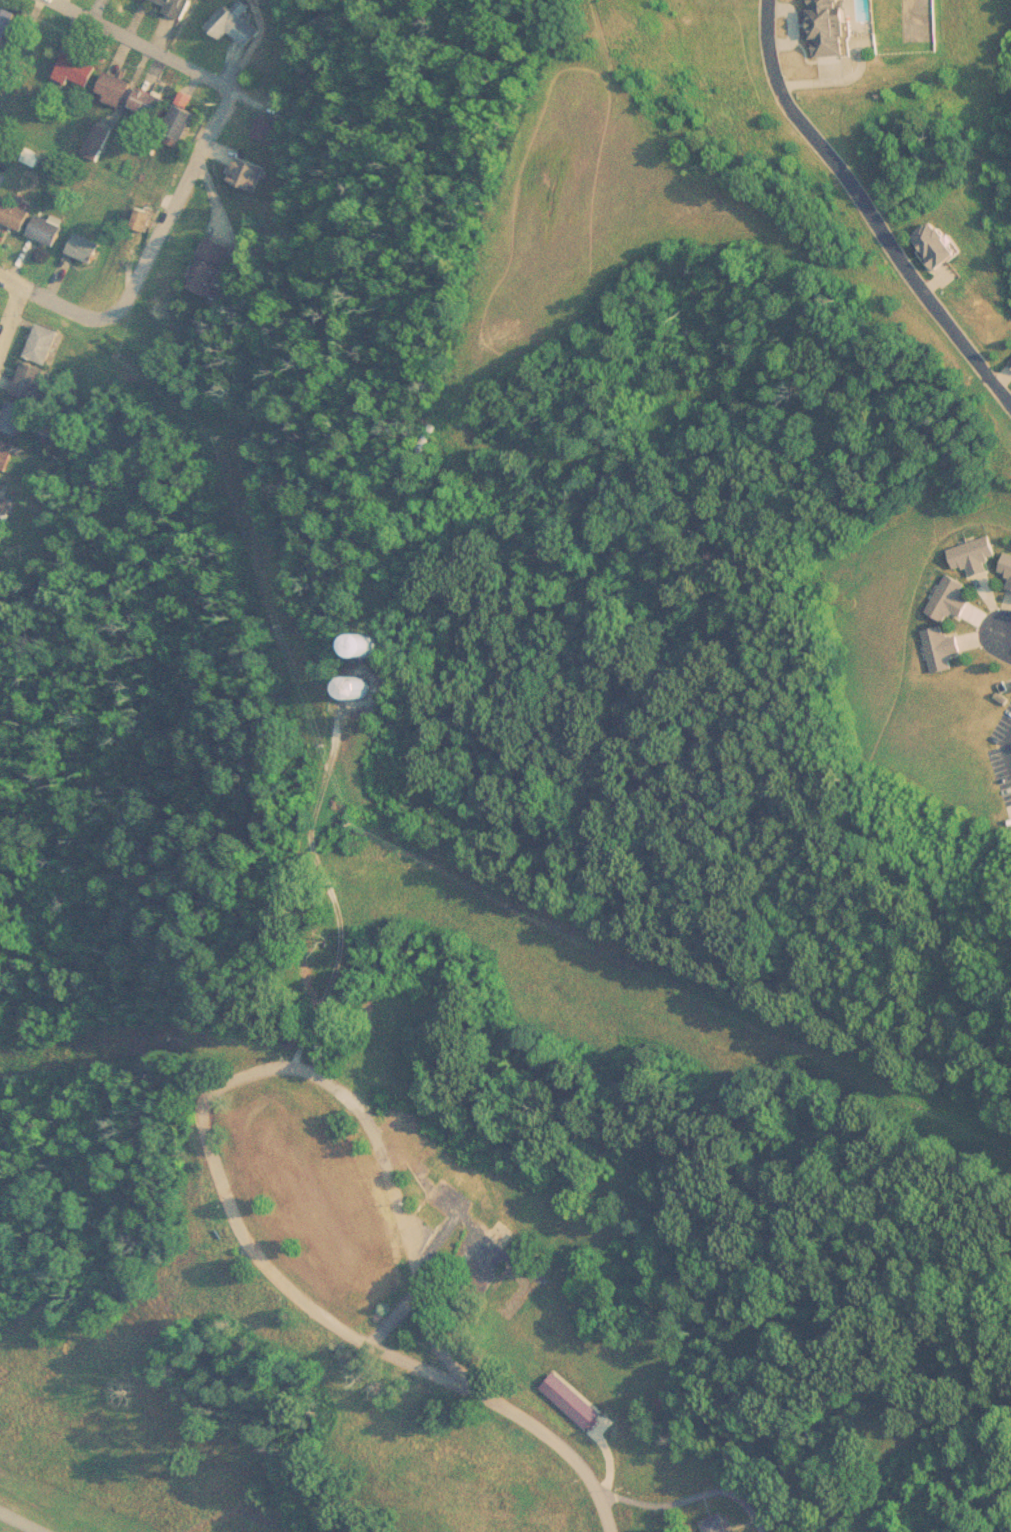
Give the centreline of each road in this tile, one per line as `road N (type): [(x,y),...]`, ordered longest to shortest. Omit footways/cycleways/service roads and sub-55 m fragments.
road 1 (residential): [(367,1129),(401,1200),(413,1283),(486,1402),(354,1344),(236,1225),(198,1108),(250,1081),(317,1082),(367,1129)]
road 2 (residential): [(767,0),(774,82),(789,112),(1010,404)]
road 3 (residential): [(107,319),(227,95)]
road 4 (residential): [(46,0),(227,95)]
road 5 (residential): [(611,1531),(564,1453),(486,1402)]

